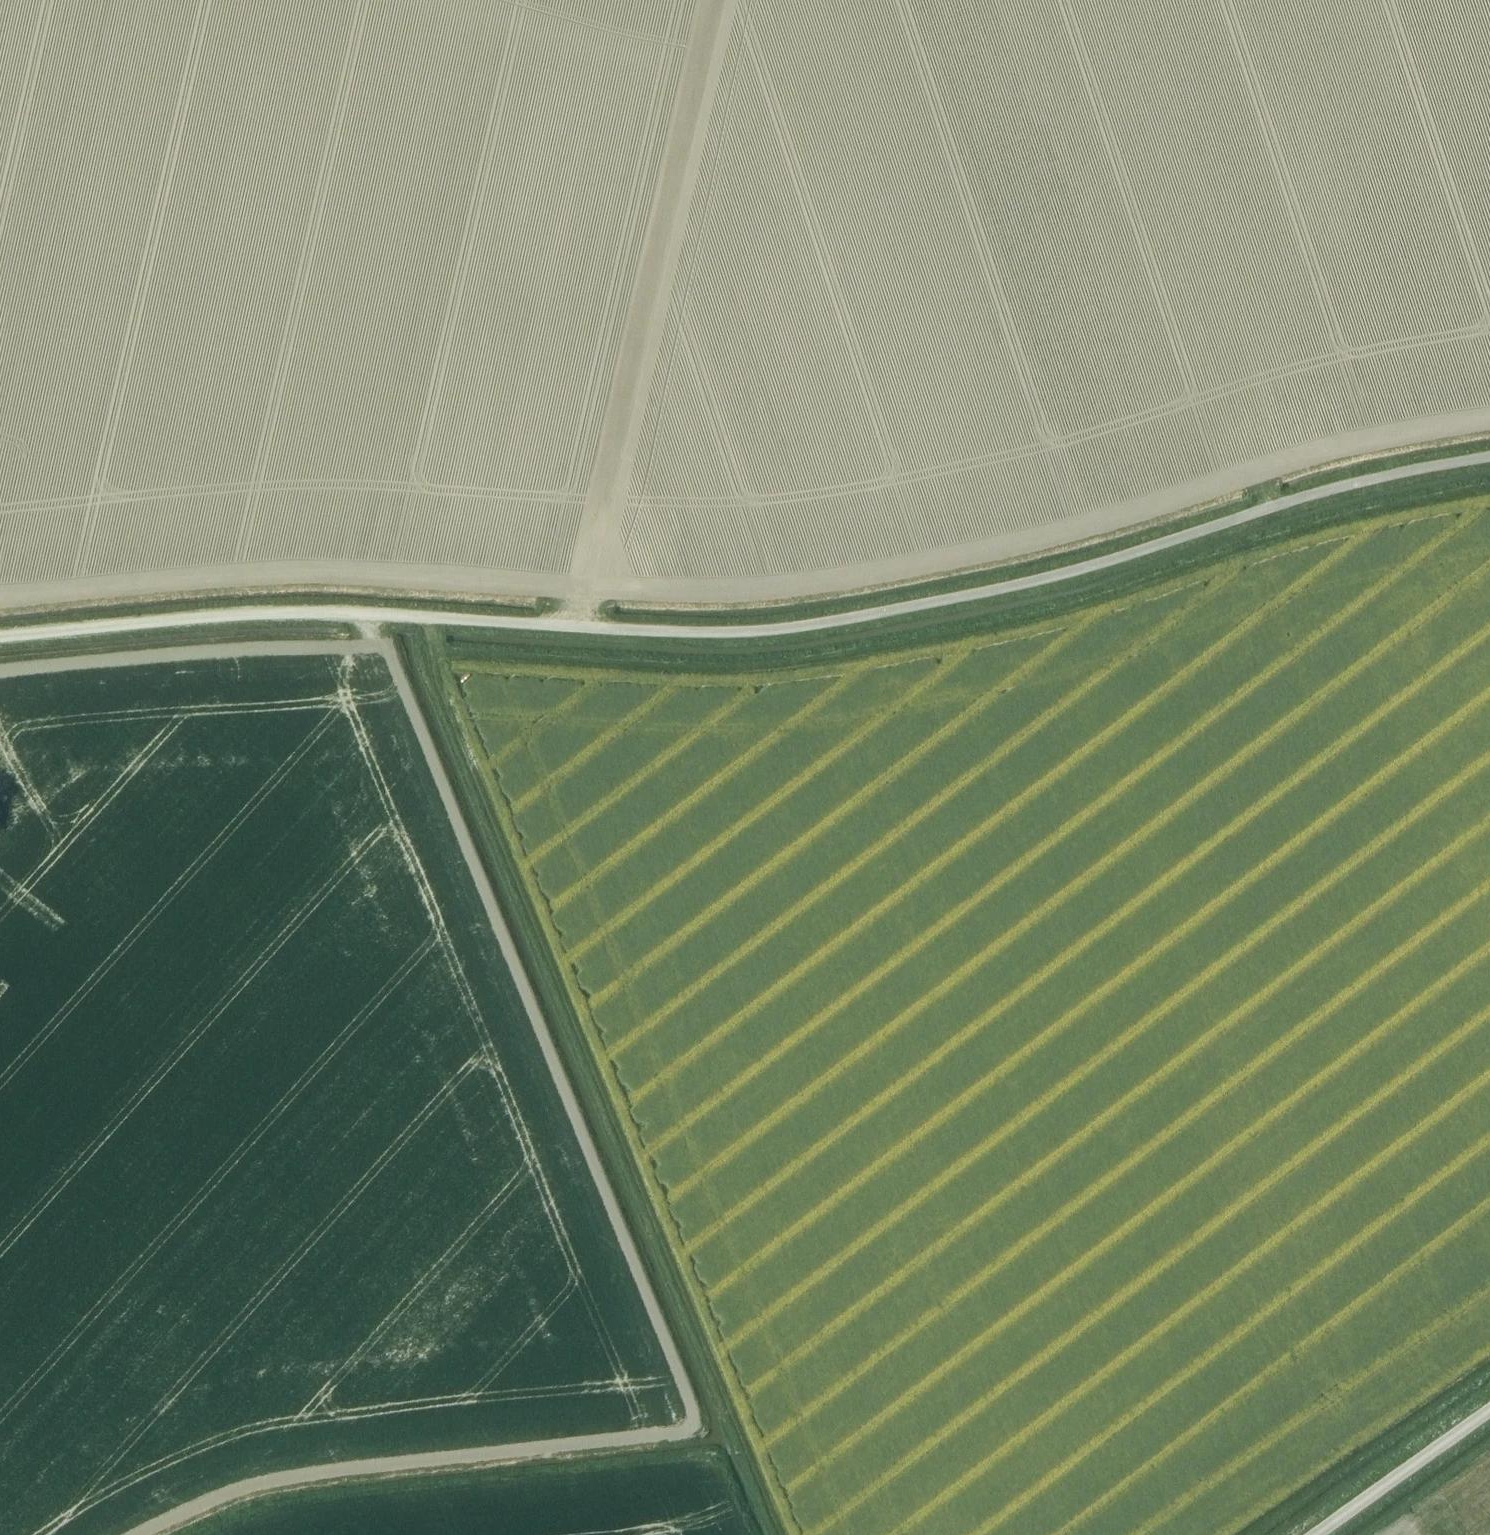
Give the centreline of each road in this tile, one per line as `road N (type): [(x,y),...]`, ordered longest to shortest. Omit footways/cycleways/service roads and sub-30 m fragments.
road 1 (unclassified): [(0,637),(280,613),(752,632),(1009,587),(1368,479),(1489,456)]
road 2 (tertiary): [(1315,1534),(1489,1408)]

